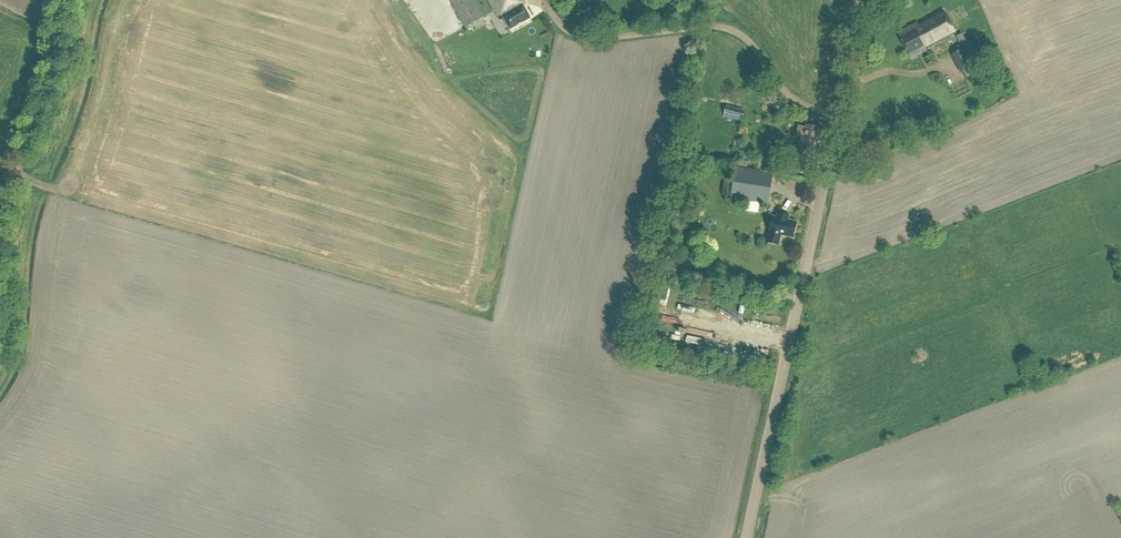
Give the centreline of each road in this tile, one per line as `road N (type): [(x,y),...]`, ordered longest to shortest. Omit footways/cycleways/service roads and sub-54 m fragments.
road 1 (tertiary): [(749,537),(839,116)]
road 2 (unclassified): [(839,116),(793,101),(744,38),(726,28),(583,37),(560,25),(550,0)]
road 3 (unclassified): [(0,198),(48,76),(62,0)]

